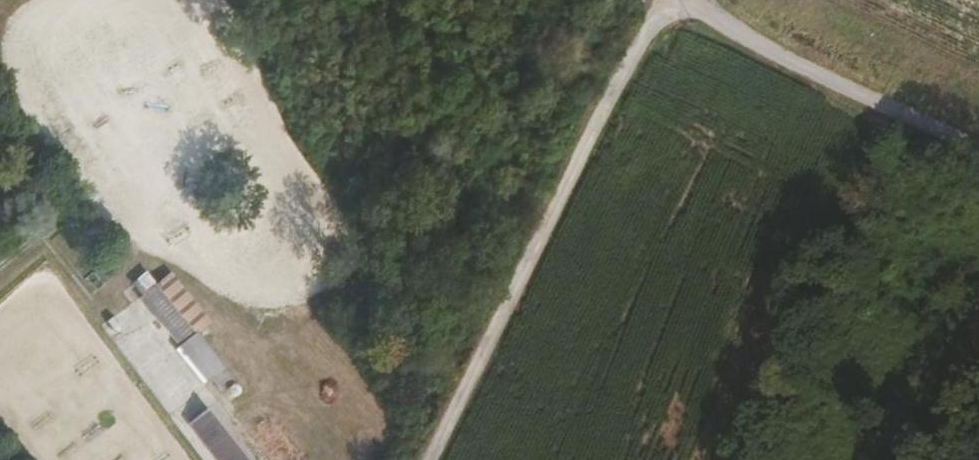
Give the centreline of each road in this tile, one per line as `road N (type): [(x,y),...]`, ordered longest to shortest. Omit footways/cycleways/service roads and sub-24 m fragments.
road 1 (track): [(429,459),(658,0)]
road 2 (track): [(978,154),(679,0)]

